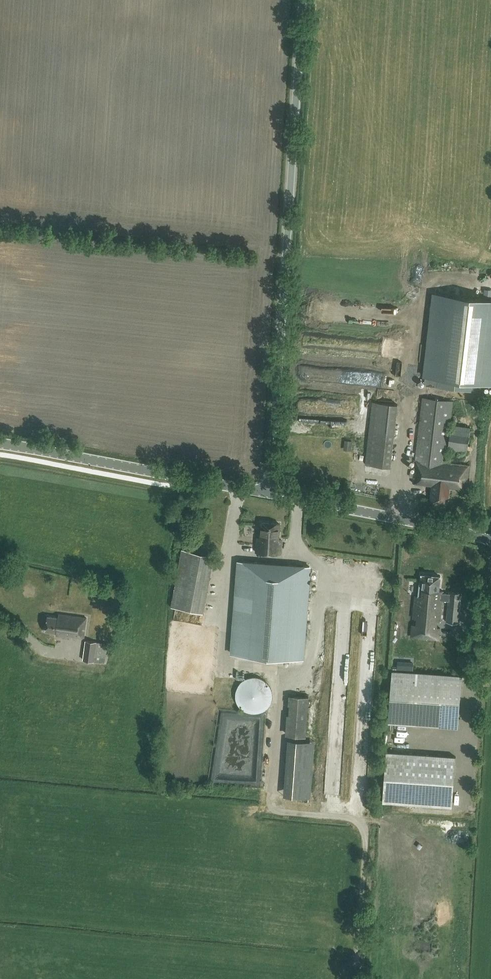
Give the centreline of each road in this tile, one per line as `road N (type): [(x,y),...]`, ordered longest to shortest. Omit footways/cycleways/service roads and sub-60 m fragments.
road 1 (tertiary): [(270,492),(302,0)]
road 2 (tertiary): [(270,492),(0,444)]
road 3 (tertiary): [(490,543),(270,492)]

